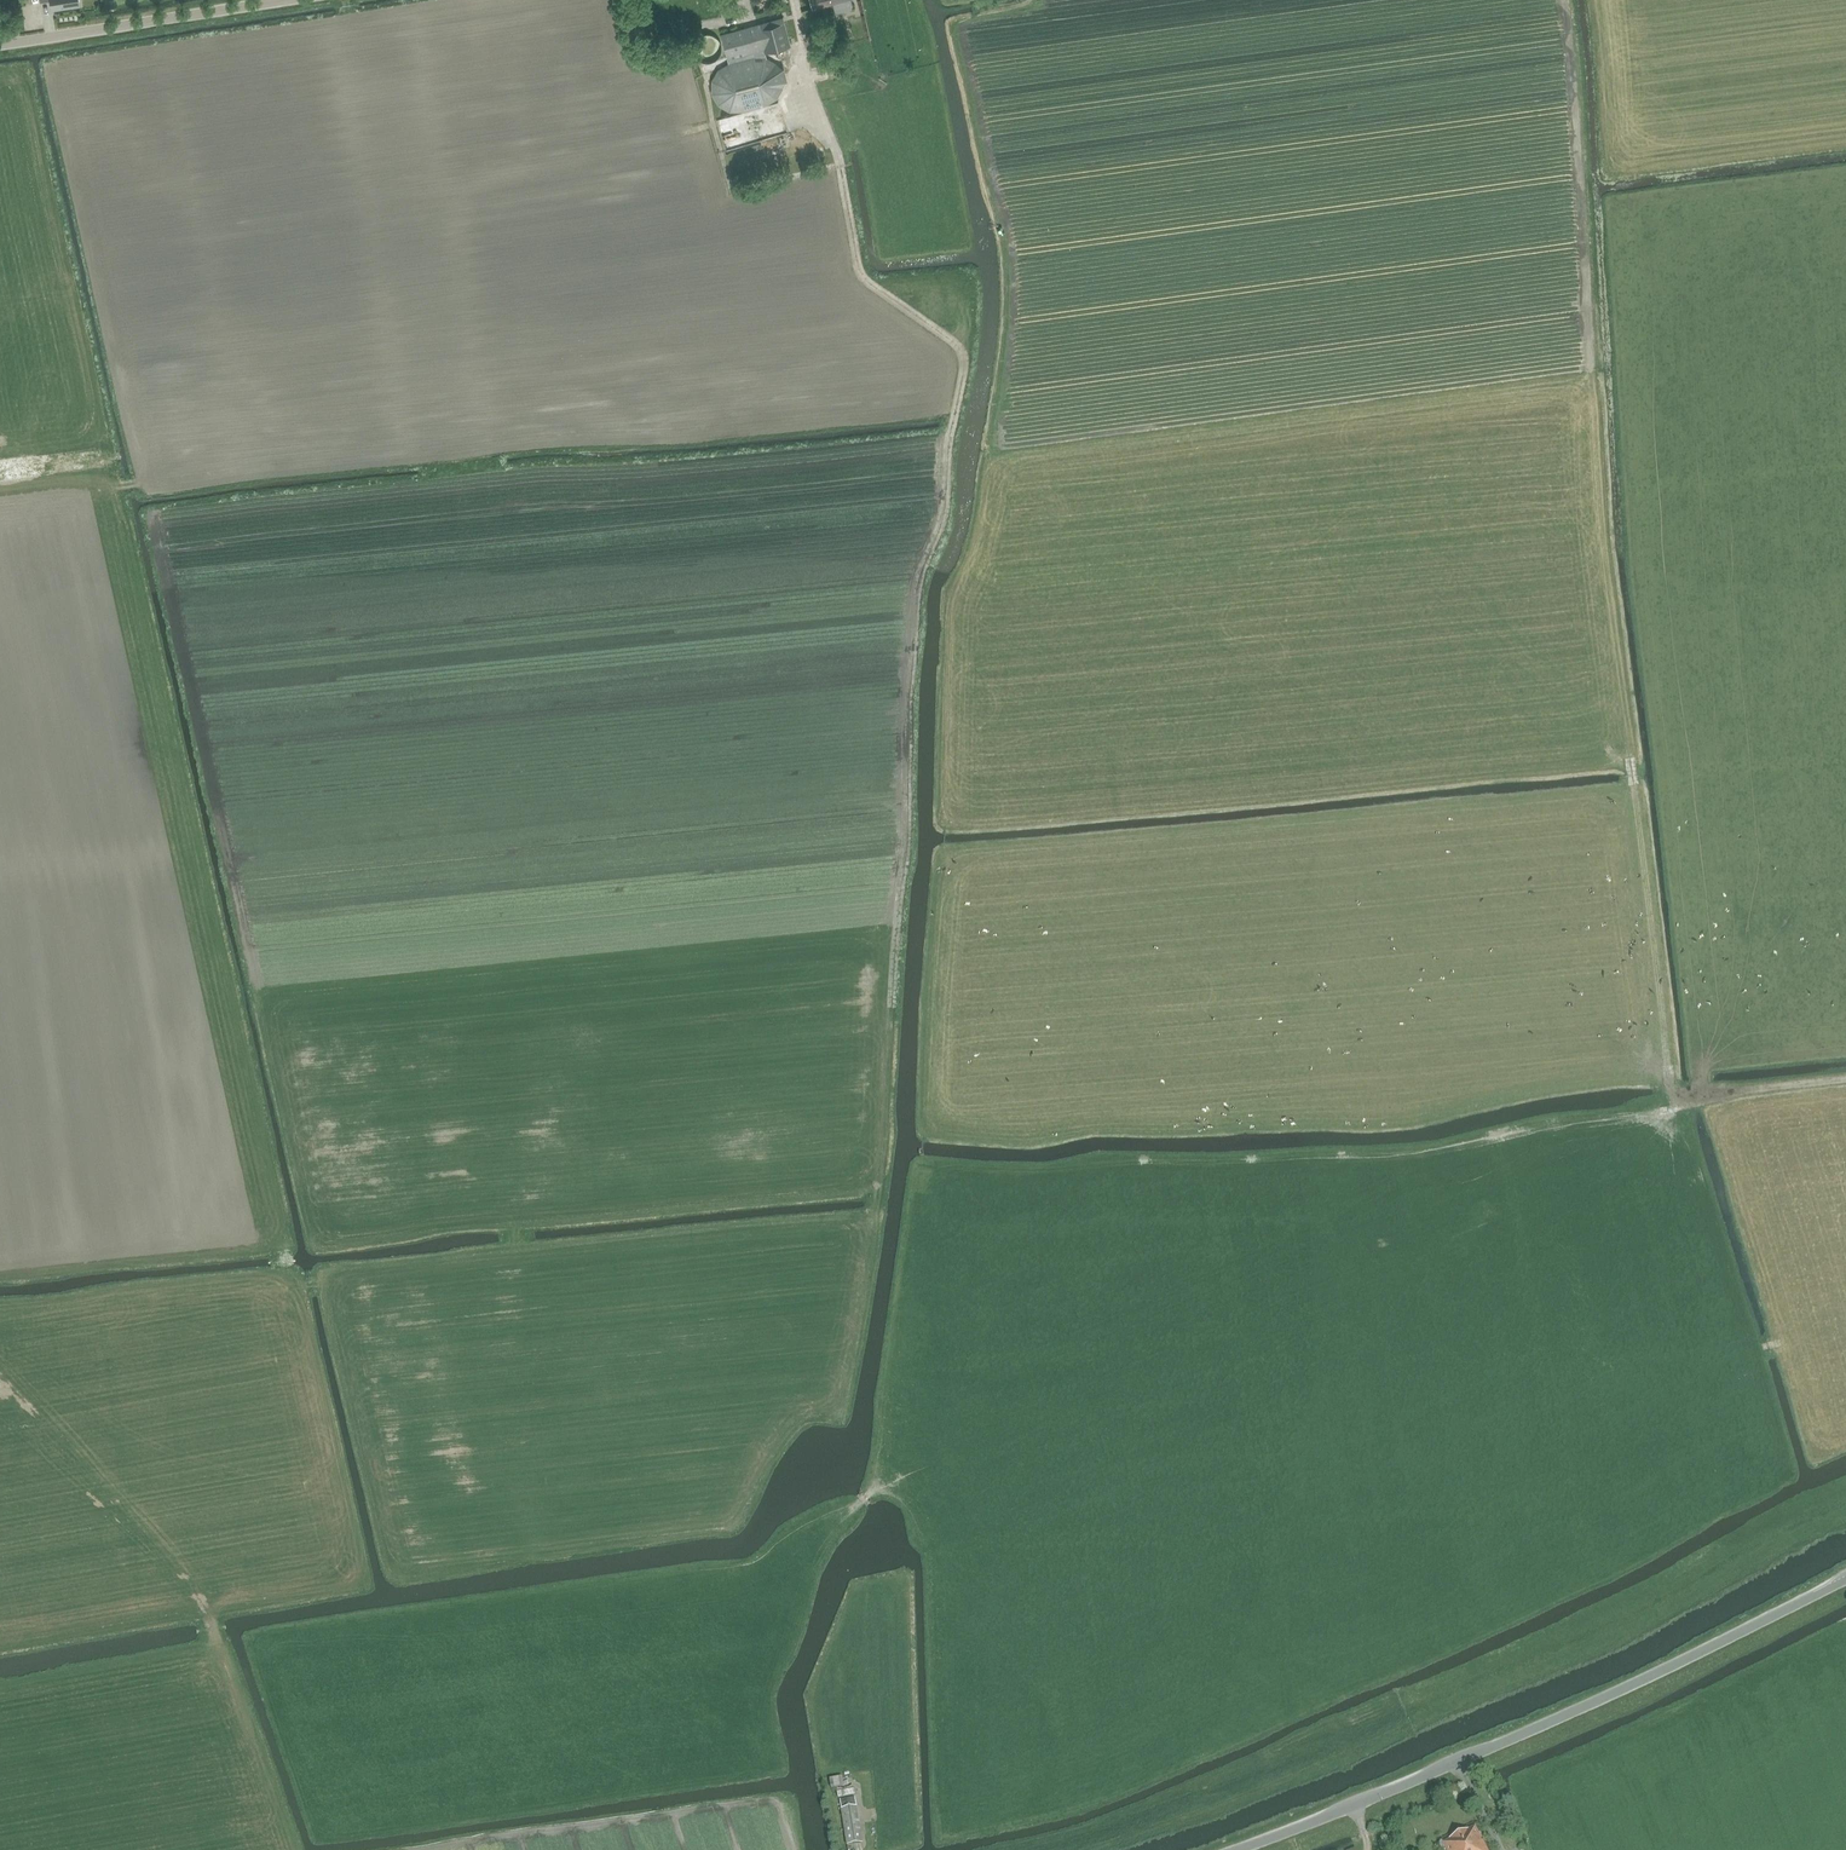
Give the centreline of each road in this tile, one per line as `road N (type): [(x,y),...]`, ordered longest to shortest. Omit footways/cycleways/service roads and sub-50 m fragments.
road 1 (unclassified): [(1235,1849),(1614,1694),(1845,1577)]
road 2 (unclassified): [(0,45),(286,0)]

